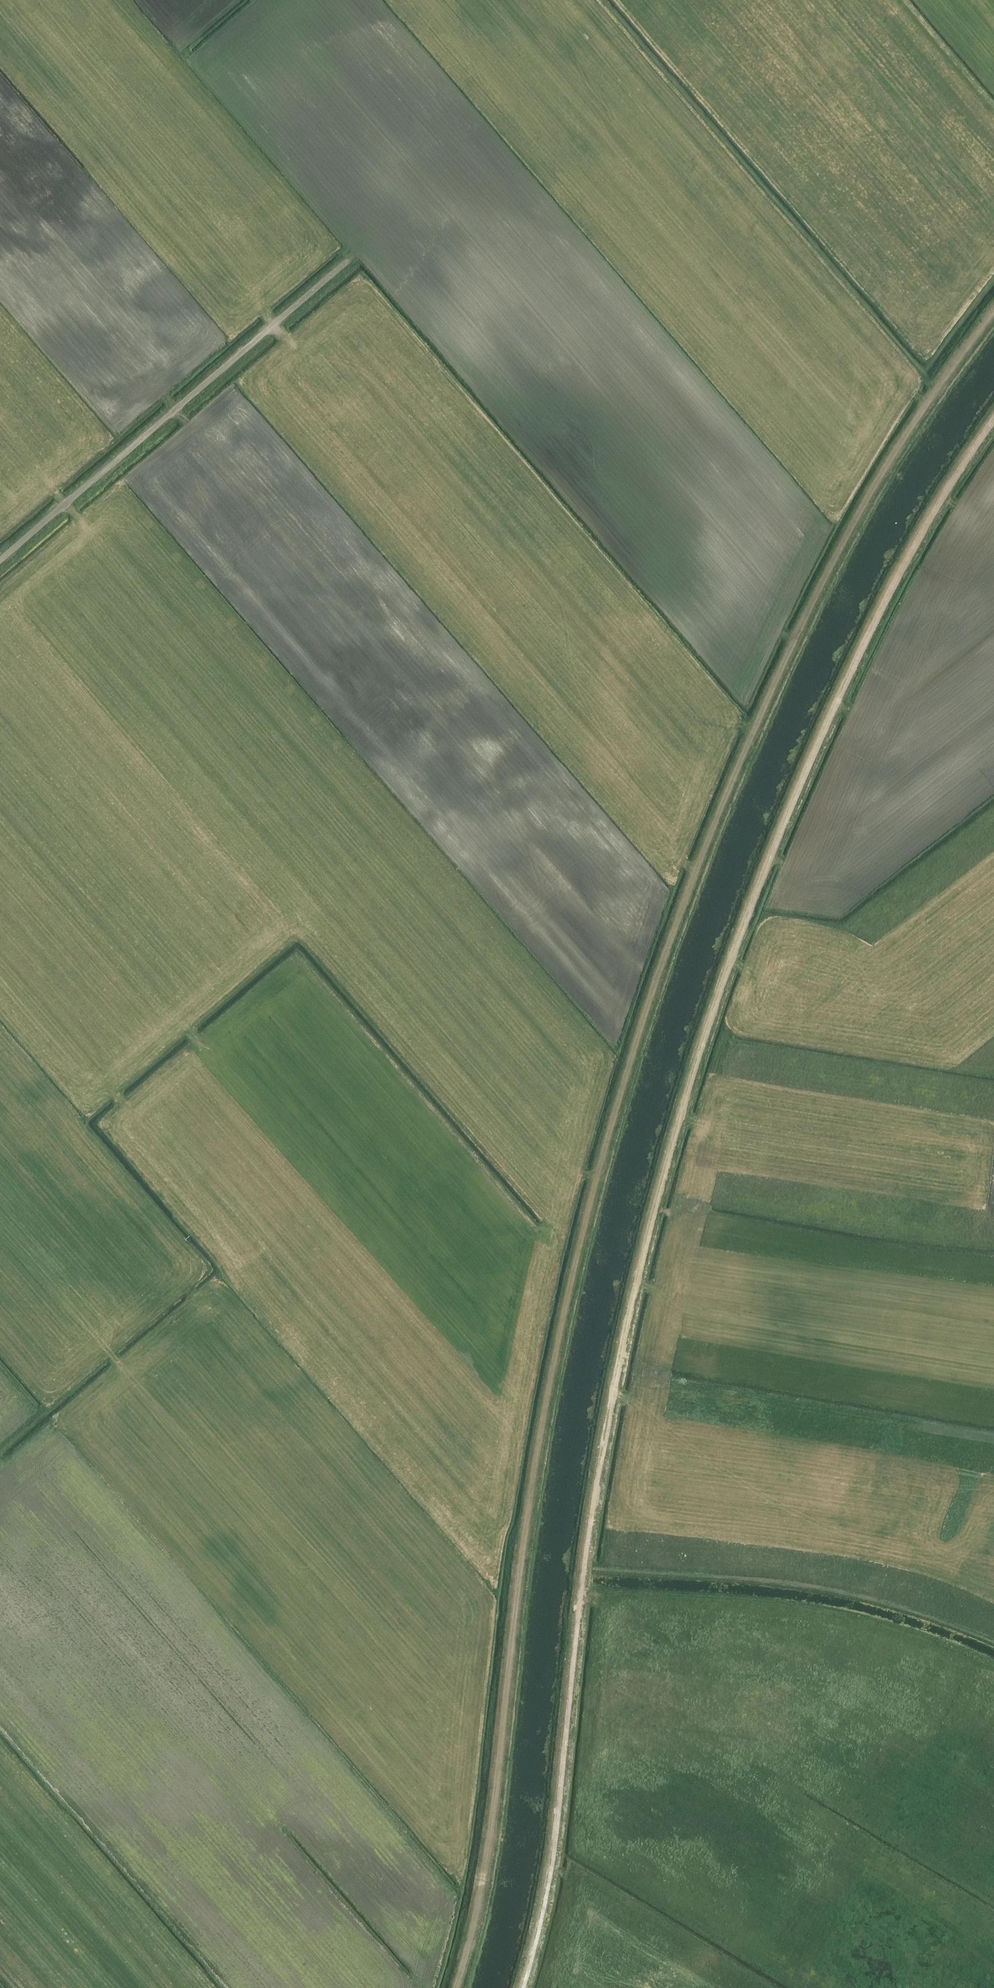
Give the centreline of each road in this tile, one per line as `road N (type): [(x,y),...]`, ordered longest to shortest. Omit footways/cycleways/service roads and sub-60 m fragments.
road 1 (track): [(993,421),(898,576),(749,910),(671,1148),(631,1298),(601,1459)]
road 2 (track): [(0,559),(351,257)]

